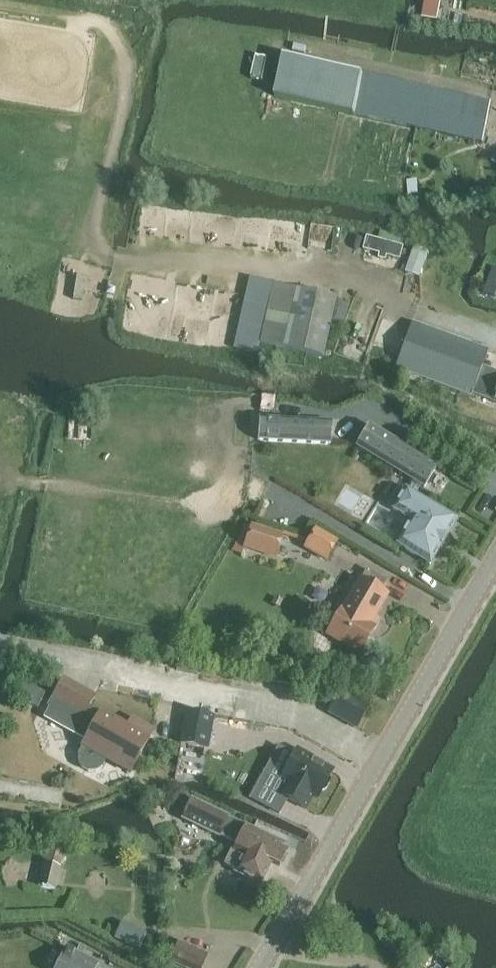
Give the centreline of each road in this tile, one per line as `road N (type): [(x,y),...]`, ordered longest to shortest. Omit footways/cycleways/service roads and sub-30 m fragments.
road 1 (tertiary): [(264,967),(495,566)]
road 2 (track): [(111,266),(94,240),(129,62),(107,26),(0,4)]

